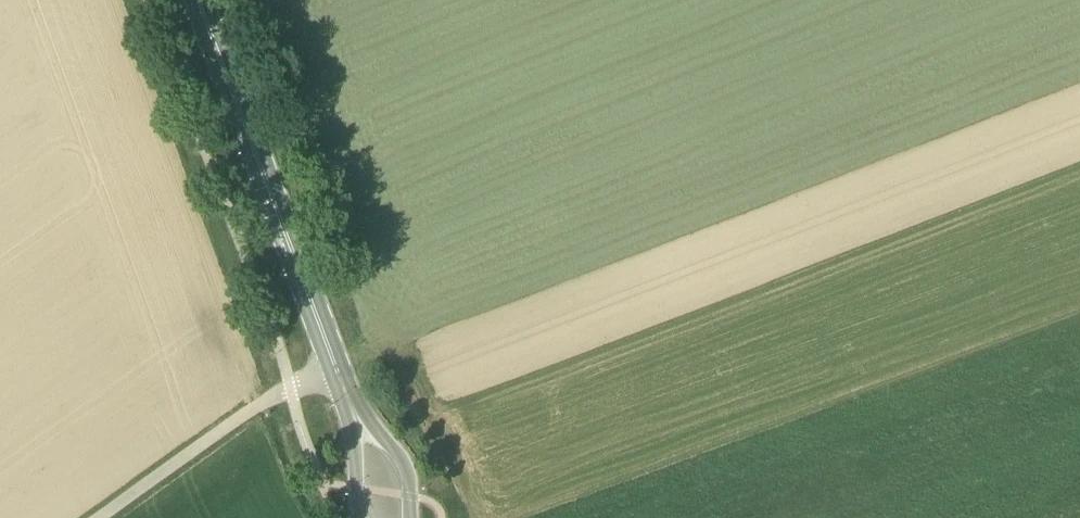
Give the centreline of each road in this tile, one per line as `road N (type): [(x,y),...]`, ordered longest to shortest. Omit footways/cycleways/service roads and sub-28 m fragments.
road 1 (secondary): [(336,369),(201,0)]
road 2 (unclassified): [(99,517),(270,398),(336,369)]
road 3 (secondary): [(411,517),(405,467),(349,399)]
road 4 (secondary): [(349,399),(362,517)]

